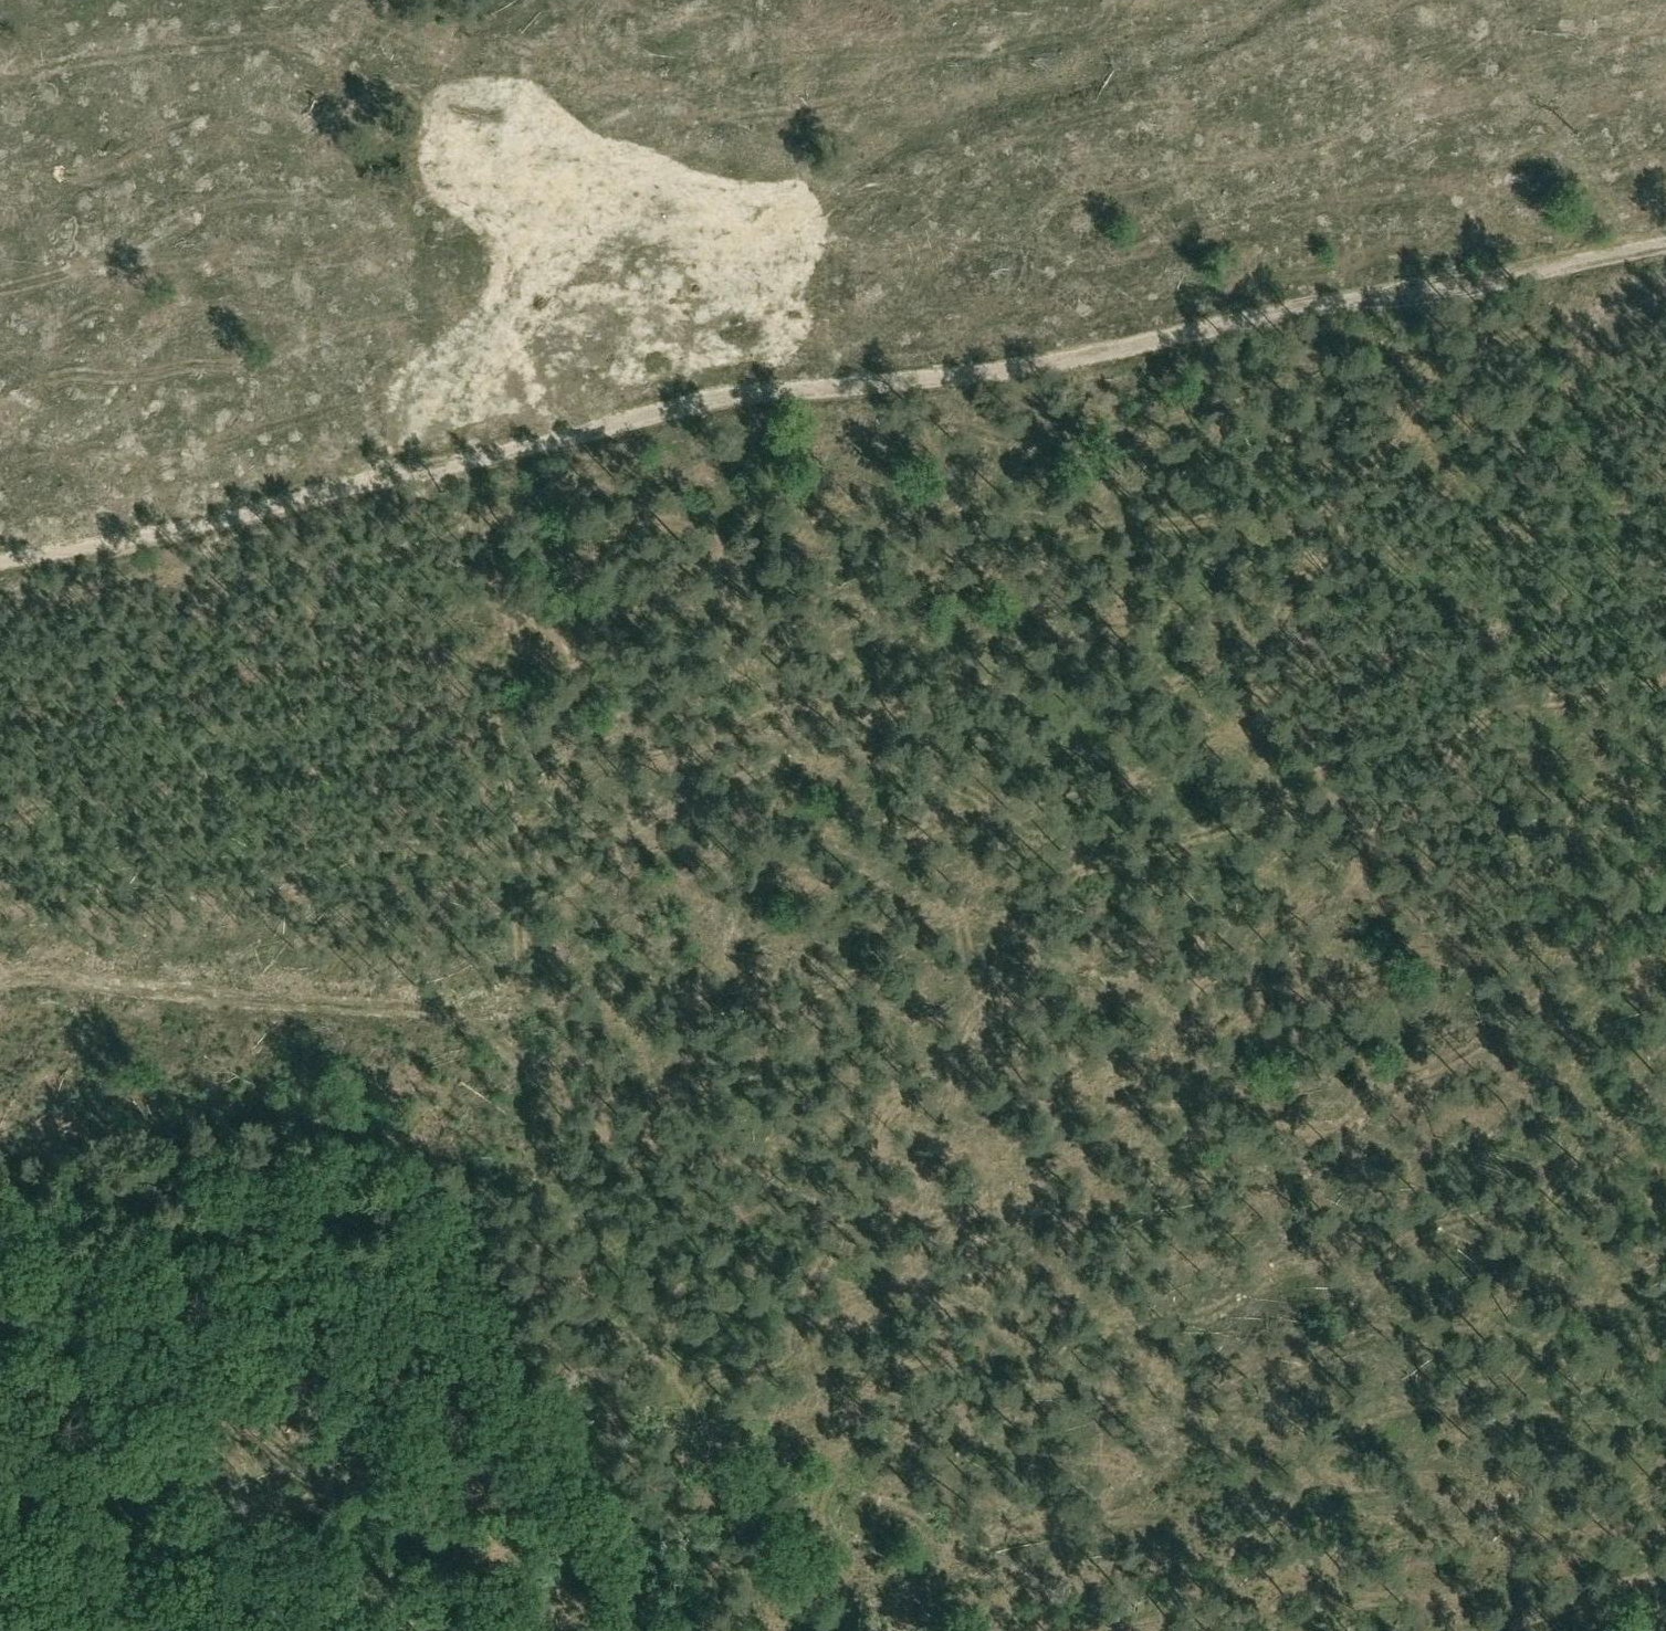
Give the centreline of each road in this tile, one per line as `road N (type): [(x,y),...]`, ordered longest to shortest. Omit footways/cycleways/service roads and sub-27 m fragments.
road 1 (track): [(0,560),(727,394),(961,374),(1665,243)]

